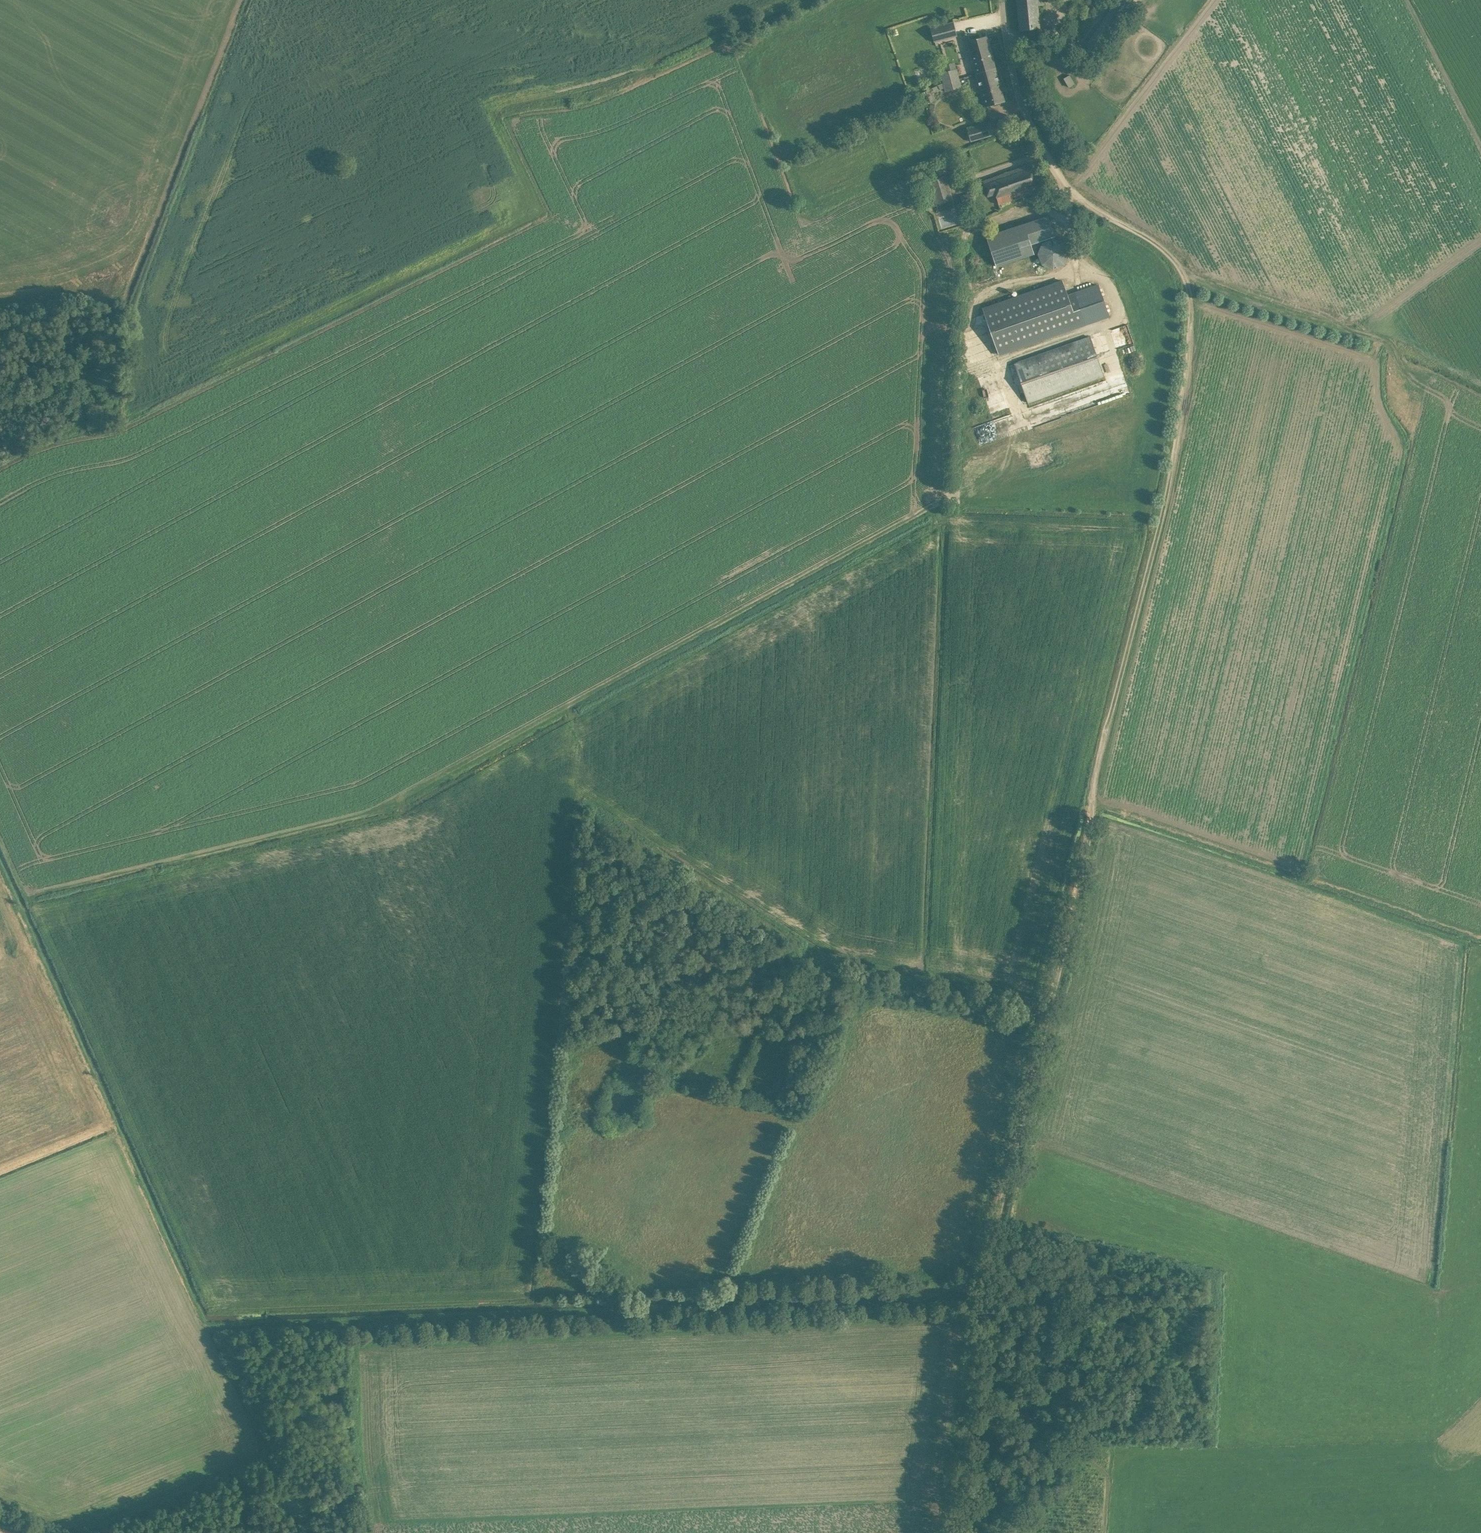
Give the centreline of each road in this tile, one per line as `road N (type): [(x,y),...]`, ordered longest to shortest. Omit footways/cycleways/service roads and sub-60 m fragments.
road 1 (track): [(960,1532),(1002,1214),(1166,483),(1193,311),(1188,276),(1171,255),(1083,200)]
road 2 (track): [(420,793),(956,495),(965,325)]
road 3 (track): [(1446,926),(1094,802)]
road 4 (unclassified): [(1083,200),(1052,164),(1020,99),(1002,0)]

